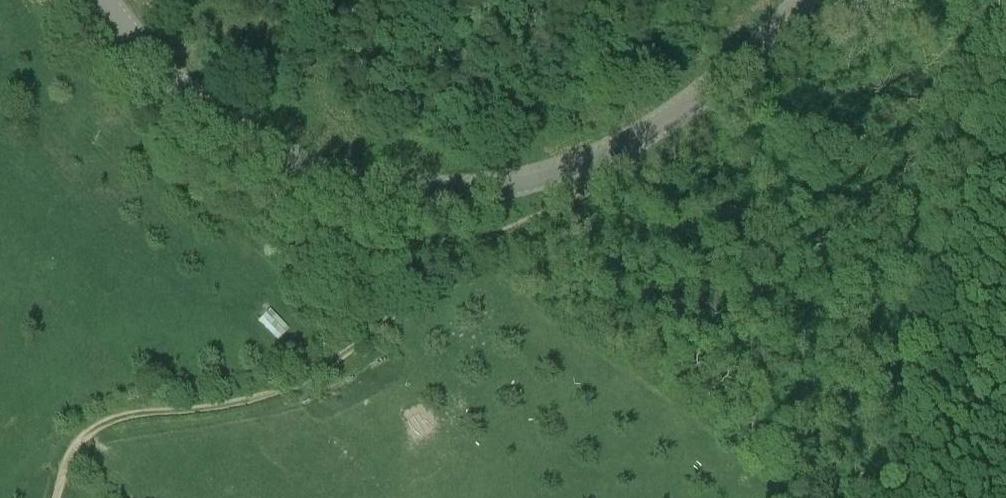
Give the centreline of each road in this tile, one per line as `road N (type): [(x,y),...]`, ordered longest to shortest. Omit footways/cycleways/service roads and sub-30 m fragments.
road 1 (tertiary): [(802,0),(736,67),(638,139),(544,176),(433,190),(349,179),(269,148),(174,81),(104,0)]
road 2 (track): [(58,497),(77,446),(97,426),(126,415),(222,403),(302,379),(465,255),(606,176),(638,139)]

